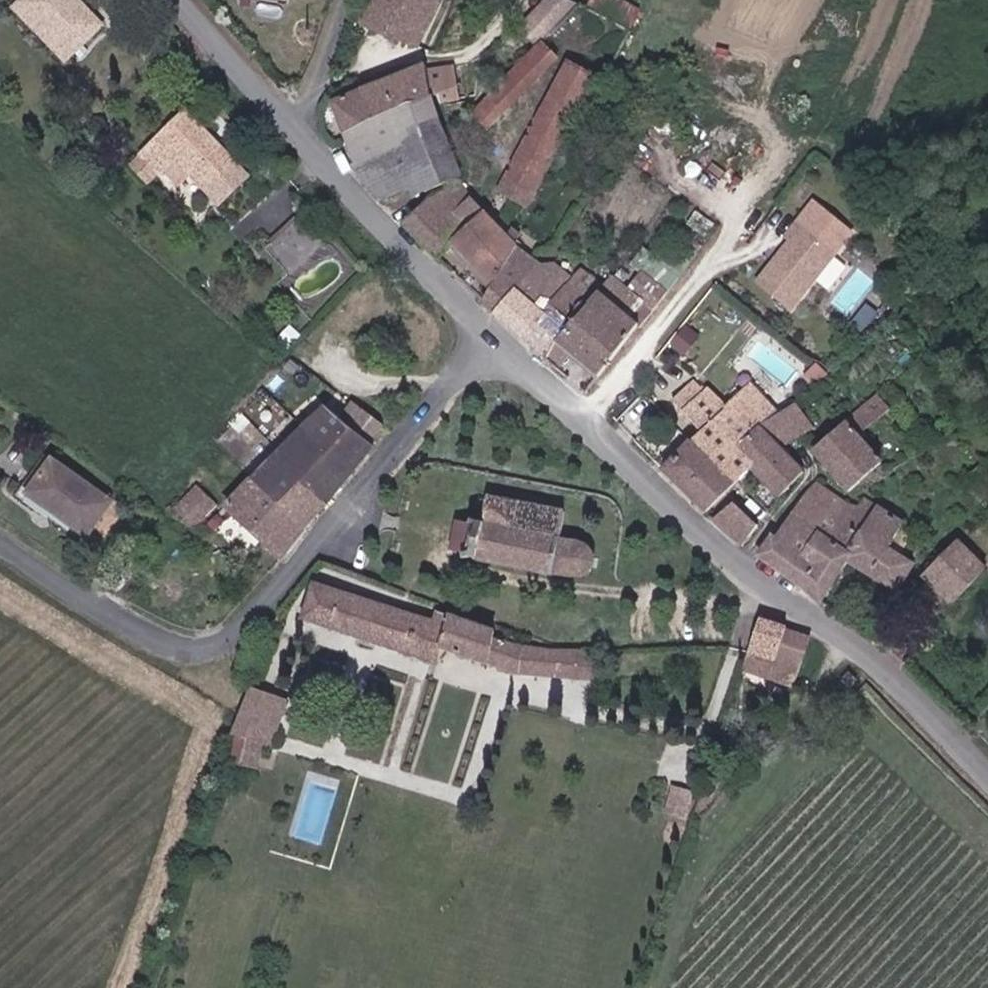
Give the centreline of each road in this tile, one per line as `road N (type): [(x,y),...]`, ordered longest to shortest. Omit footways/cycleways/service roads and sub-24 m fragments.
road 1 (unclassified): [(0,538),(158,642),(191,651),(226,644),(491,332)]
road 2 (unclassified): [(491,332),(767,584),(876,652),(987,771)]
road 3 (unclassified): [(304,138),(491,332)]
road 4 (unclassified): [(181,0),(304,138)]
road 5 (unclassified): [(345,0),(304,138)]

